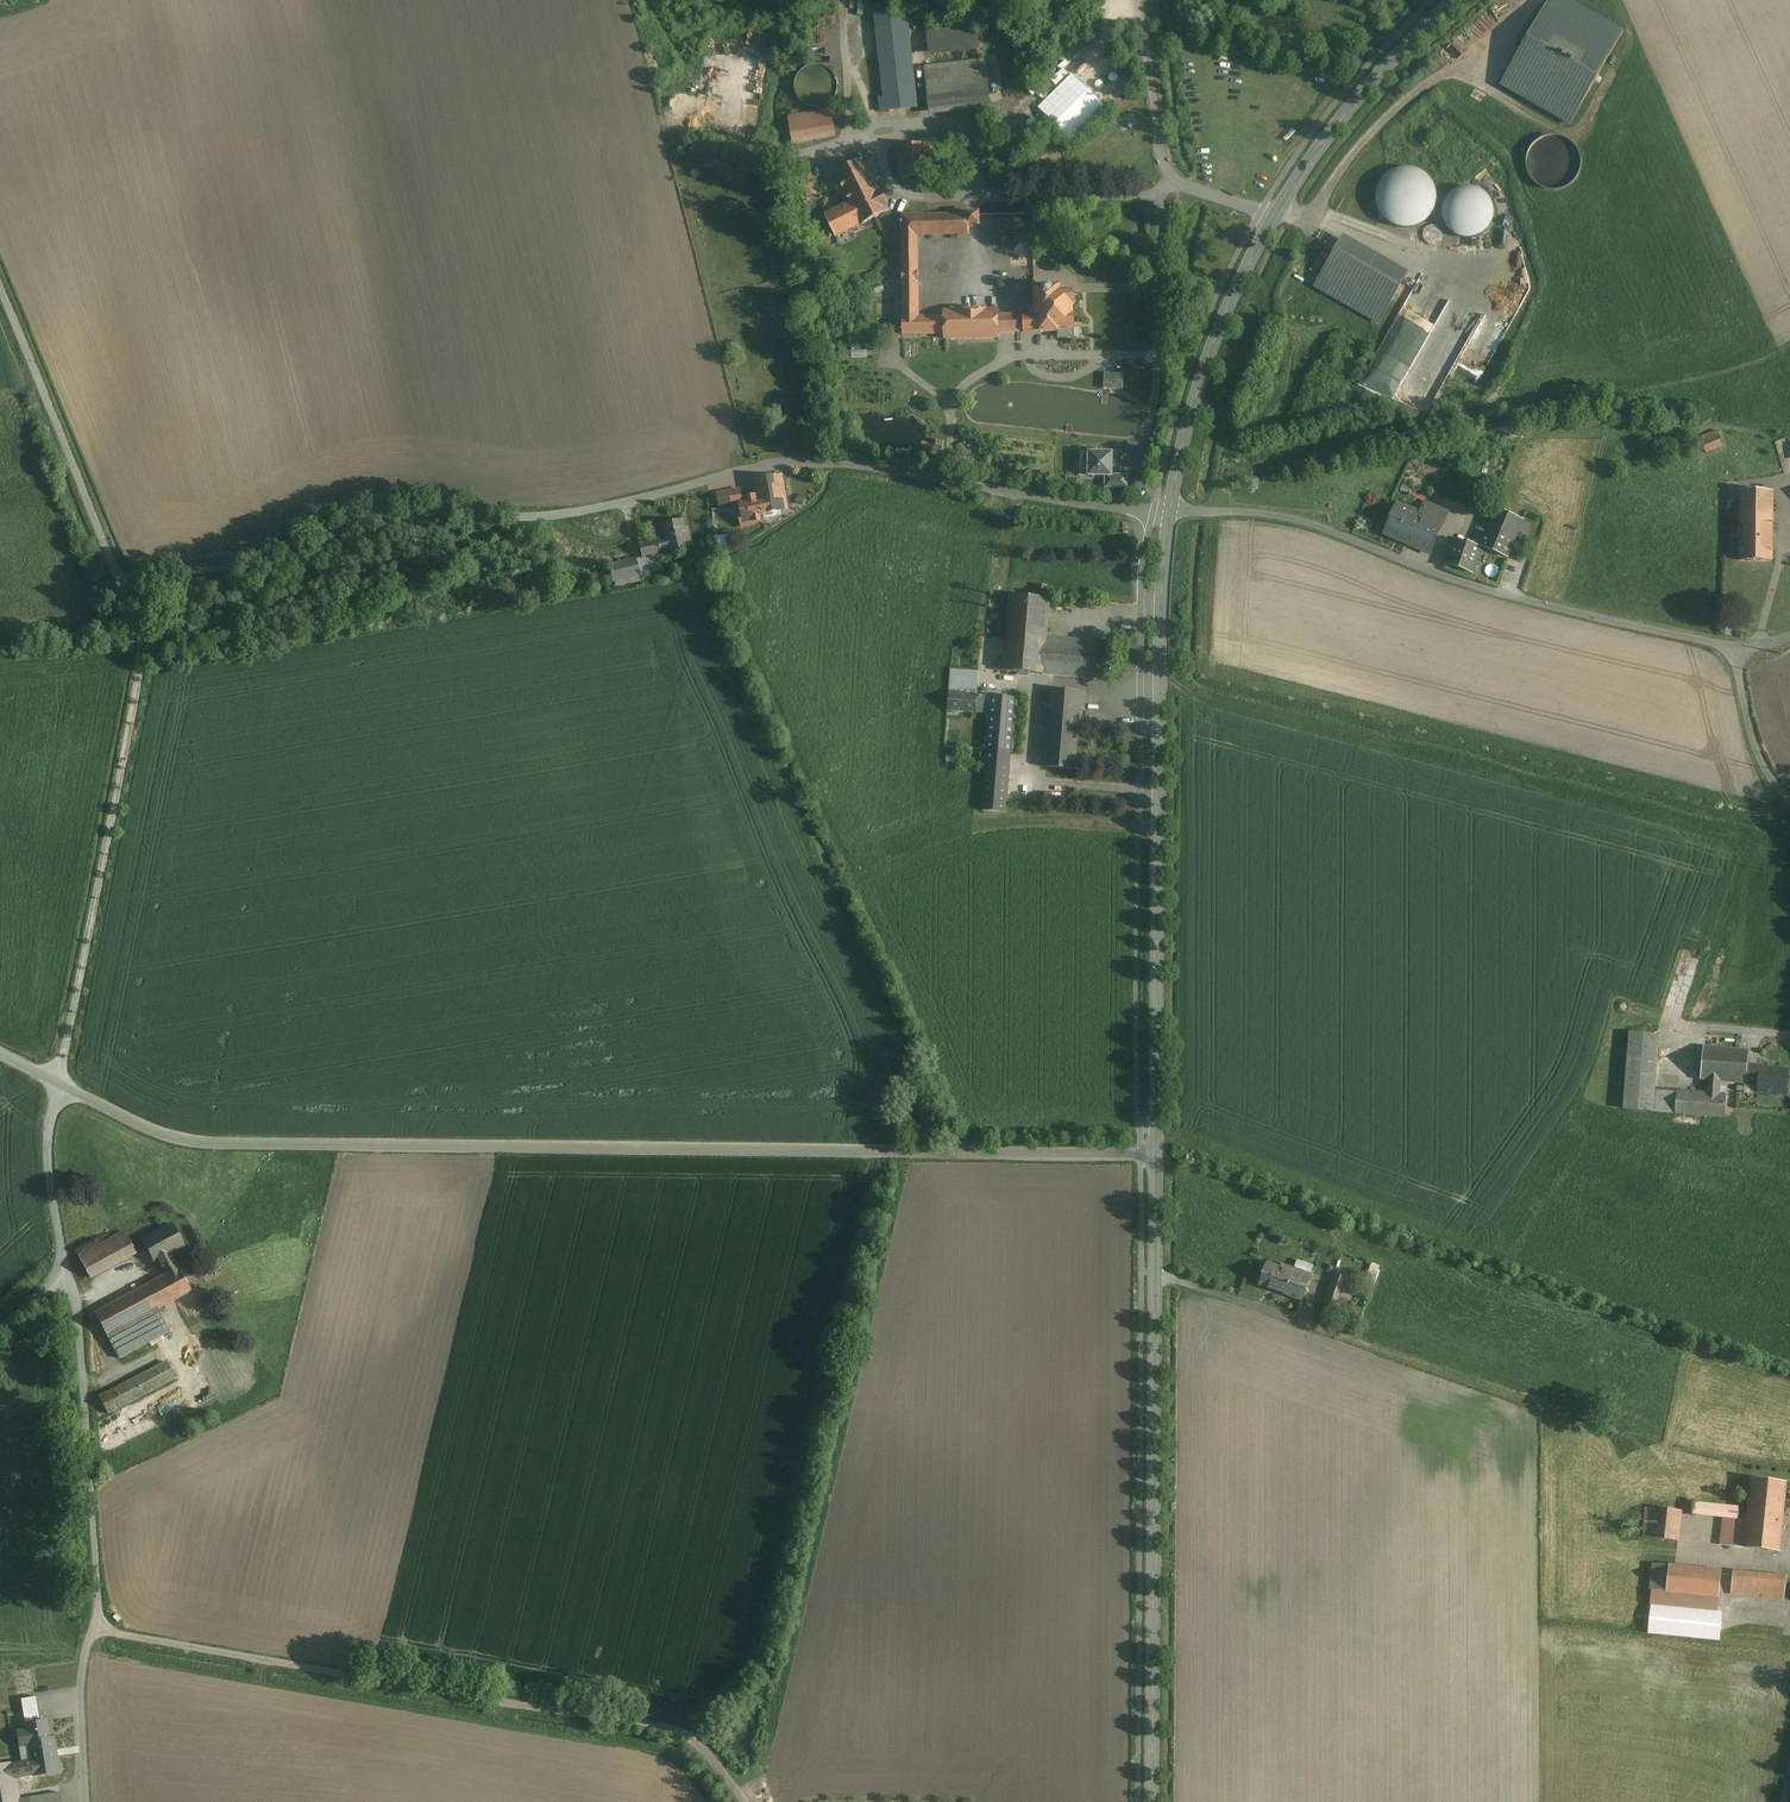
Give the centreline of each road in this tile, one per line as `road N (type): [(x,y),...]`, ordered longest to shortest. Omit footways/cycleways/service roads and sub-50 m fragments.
road 1 (tertiary): [(60,1085),(153,1131),(206,1144),(1156,1151)]
road 2 (unclassified): [(123,584),(257,556),(333,516),(393,497),(550,515),(803,463),(1170,513)]
road 3 (unclassified): [(744,1801),(698,1745),(671,1729),(94,1626)]
road 4 (tertiary): [(1156,1151),(1152,1801)]
road 5 (tertiary): [(1170,513),(1161,604),(1156,1151)]
road 6 (unclassified): [(1170,513),(1300,521),(1483,588),(1739,650)]
road 7 (unclassified): [(60,1085),(140,673),(140,634),(123,584)]
road 8 (track): [(1693,1512),(1677,1474),(1611,1423),(1307,1320)]
road 9 (unclassified): [(94,1626),(84,1387),(66,1273)]
road 10 (unclassified): [(123,584),(0,287)]
road 11 (tertiary): [(1274,216),(1210,355),(1170,513)]
road 12 (unclassified): [(1274,216),(1174,181),(1162,158),(1135,0)]
road 13 (tertiary): [(1455,0),(1359,98),(1274,216)]
road 14 (track): [(813,149),(814,224),(830,274),(842,392)]
road 15 (unclassified): [(66,1273),(47,1153),(60,1085)]
road 16 (unclassified): [(94,1626),(81,1691),(87,1801)]
road 17 (unclassified): [(1789,801),(1765,770),(1745,707),(1739,650)]
road 18 (track): [(977,171),(951,124),(869,131)]

